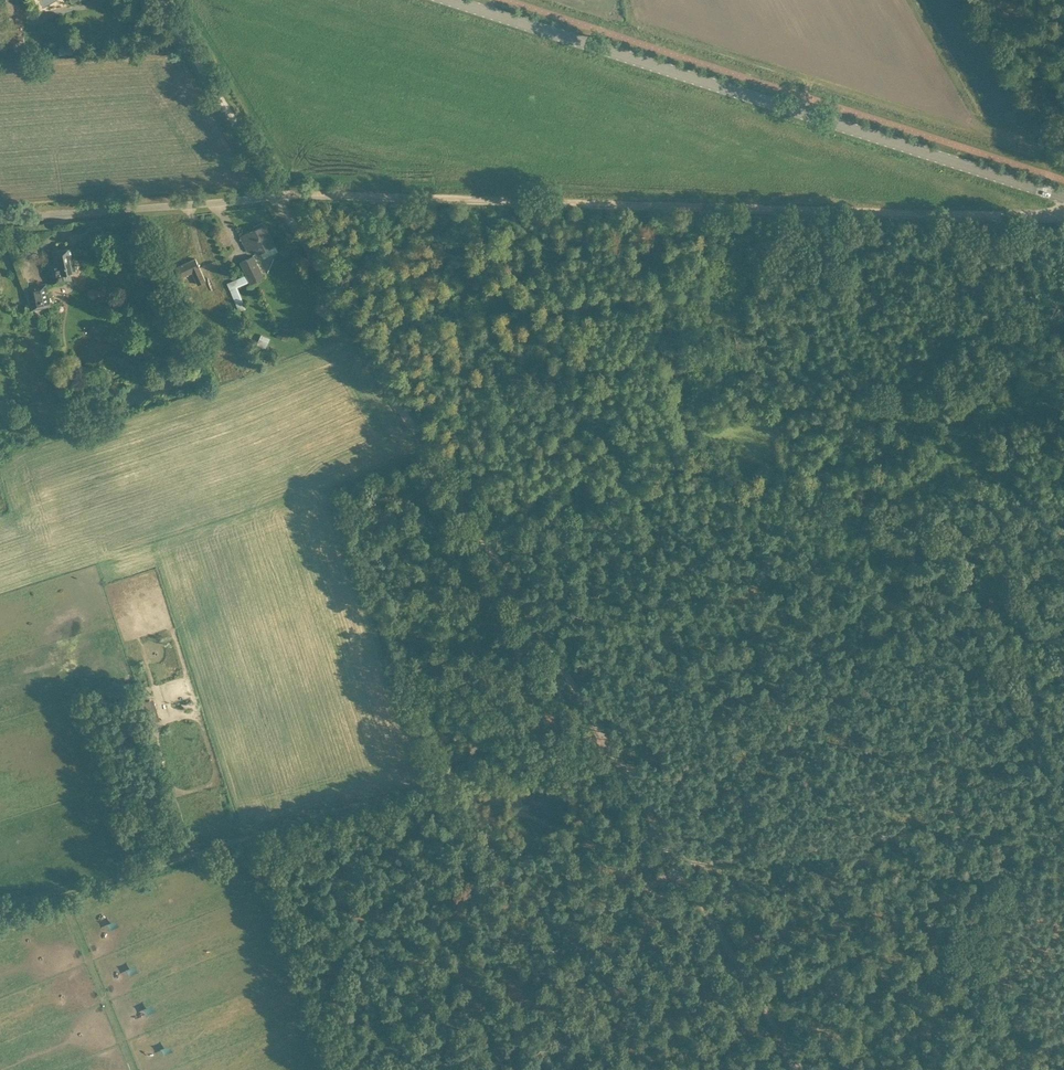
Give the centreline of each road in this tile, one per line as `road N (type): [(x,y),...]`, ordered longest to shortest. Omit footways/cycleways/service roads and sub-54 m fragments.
road 1 (track): [(1063,201),(1029,216),(278,194)]
road 2 (secondary): [(1063,196),(460,0)]
road 3 (track): [(592,741),(278,194)]
road 4 (unclassified): [(0,219),(278,194),(164,0)]
road 5 (track): [(592,741),(259,844)]
road 6 (track): [(259,844),(0,914)]
road 7 (track): [(800,1069),(679,880)]
road 8 (track): [(679,880),(592,741)]

